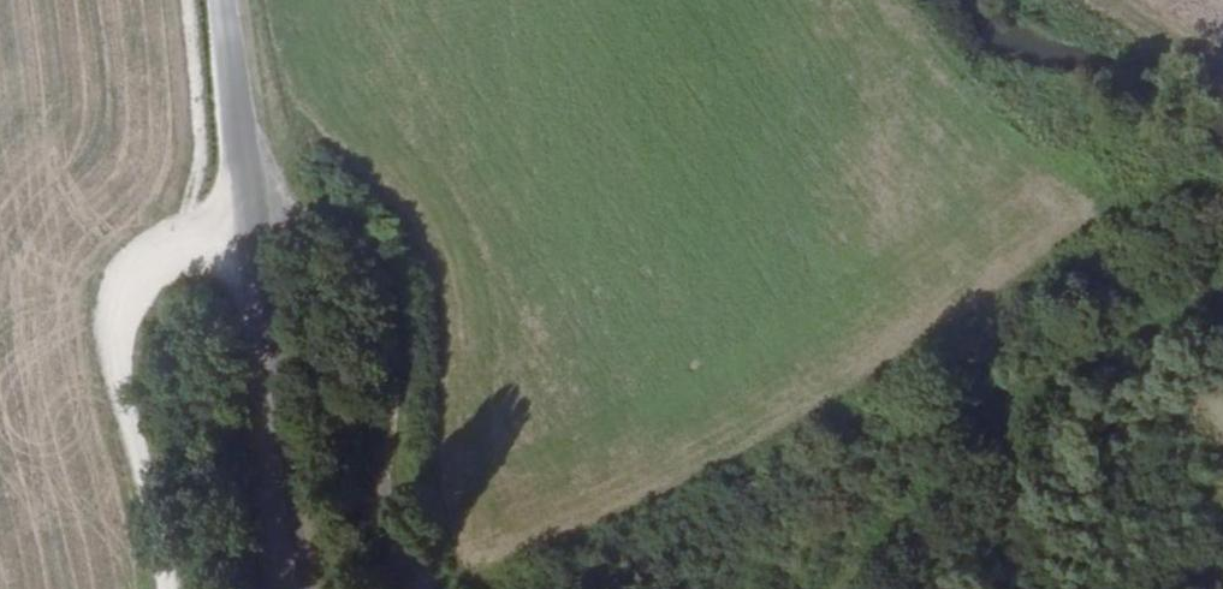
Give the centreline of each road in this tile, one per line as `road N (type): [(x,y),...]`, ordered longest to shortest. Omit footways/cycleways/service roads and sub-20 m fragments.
road 1 (track): [(164,588),(145,468),(107,367),(110,325),(121,276),(157,242),(242,193),(325,219),(370,253),(396,309),(399,537),(422,588)]
road 2 (unclassified): [(217,0),(294,588)]
road 3 (track): [(855,588),(917,510),(1022,423),(1179,327),(1222,335)]
road 4 (track): [(1102,0),(1222,73)]

